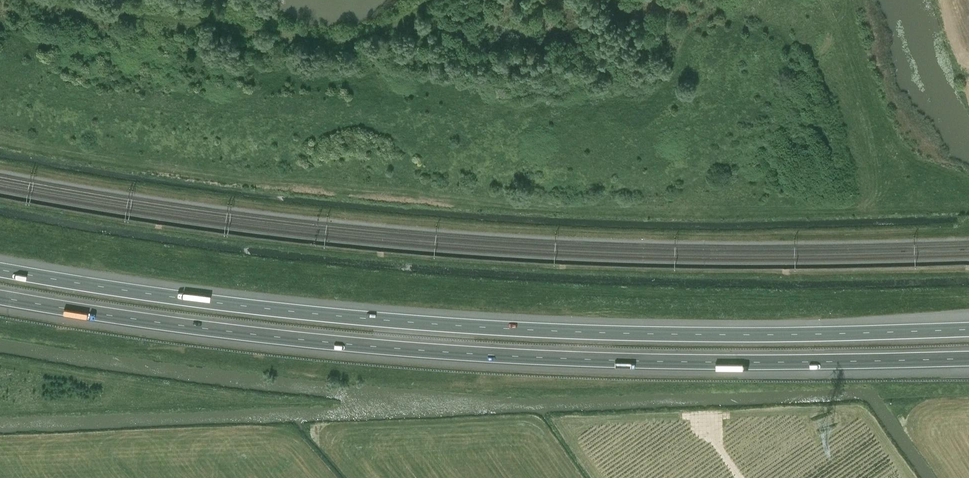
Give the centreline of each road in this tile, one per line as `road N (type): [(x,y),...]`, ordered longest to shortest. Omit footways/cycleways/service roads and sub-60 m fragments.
road 1 (motorway): [(0,296),(382,348),(795,362),(968,358)]
road 2 (motorway): [(968,329),(559,331),(389,321),(0,269)]

